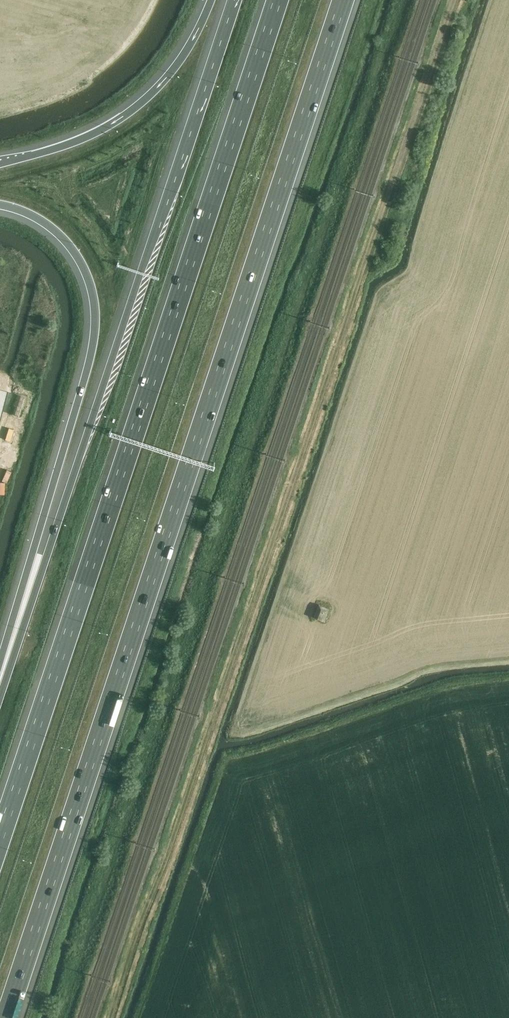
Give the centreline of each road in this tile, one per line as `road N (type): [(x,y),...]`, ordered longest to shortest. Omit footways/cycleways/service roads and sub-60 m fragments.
road 1 (track): [(110,1017),(453,0)]
road 2 (motorway): [(6,1017),(343,0)]
road 3 (motorway): [(277,0),(0,837)]
road 4 (motorway): [(231,0),(0,697)]
road 5 (motorway): [(0,205),(37,218),(68,244),(89,281),(95,323),(0,668)]
road 6 (motorway): [(211,0),(180,59),(135,108),(74,142),(0,164)]

